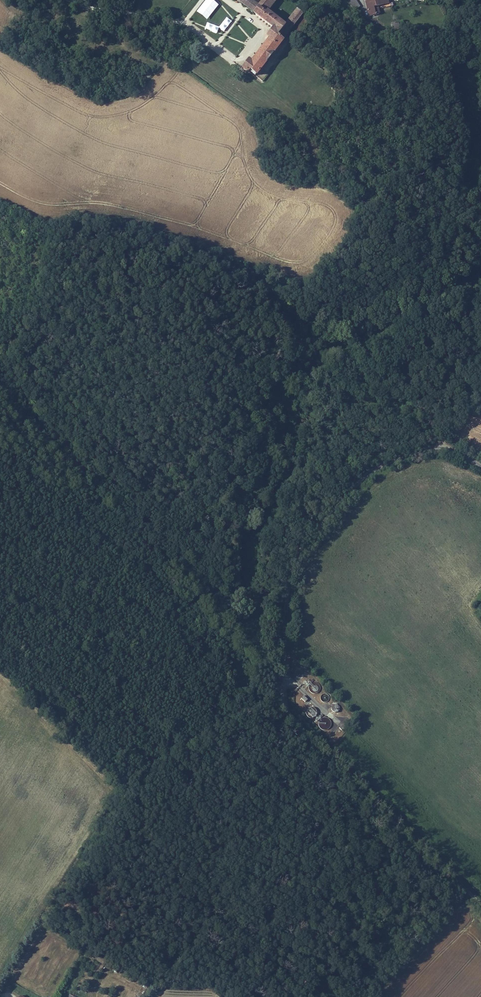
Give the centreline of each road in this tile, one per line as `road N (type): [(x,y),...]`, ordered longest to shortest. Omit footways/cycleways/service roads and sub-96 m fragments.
road 1 (unclassified): [(480,913),(295,725),(285,701),(295,554),(387,458),(439,442),(480,463)]

